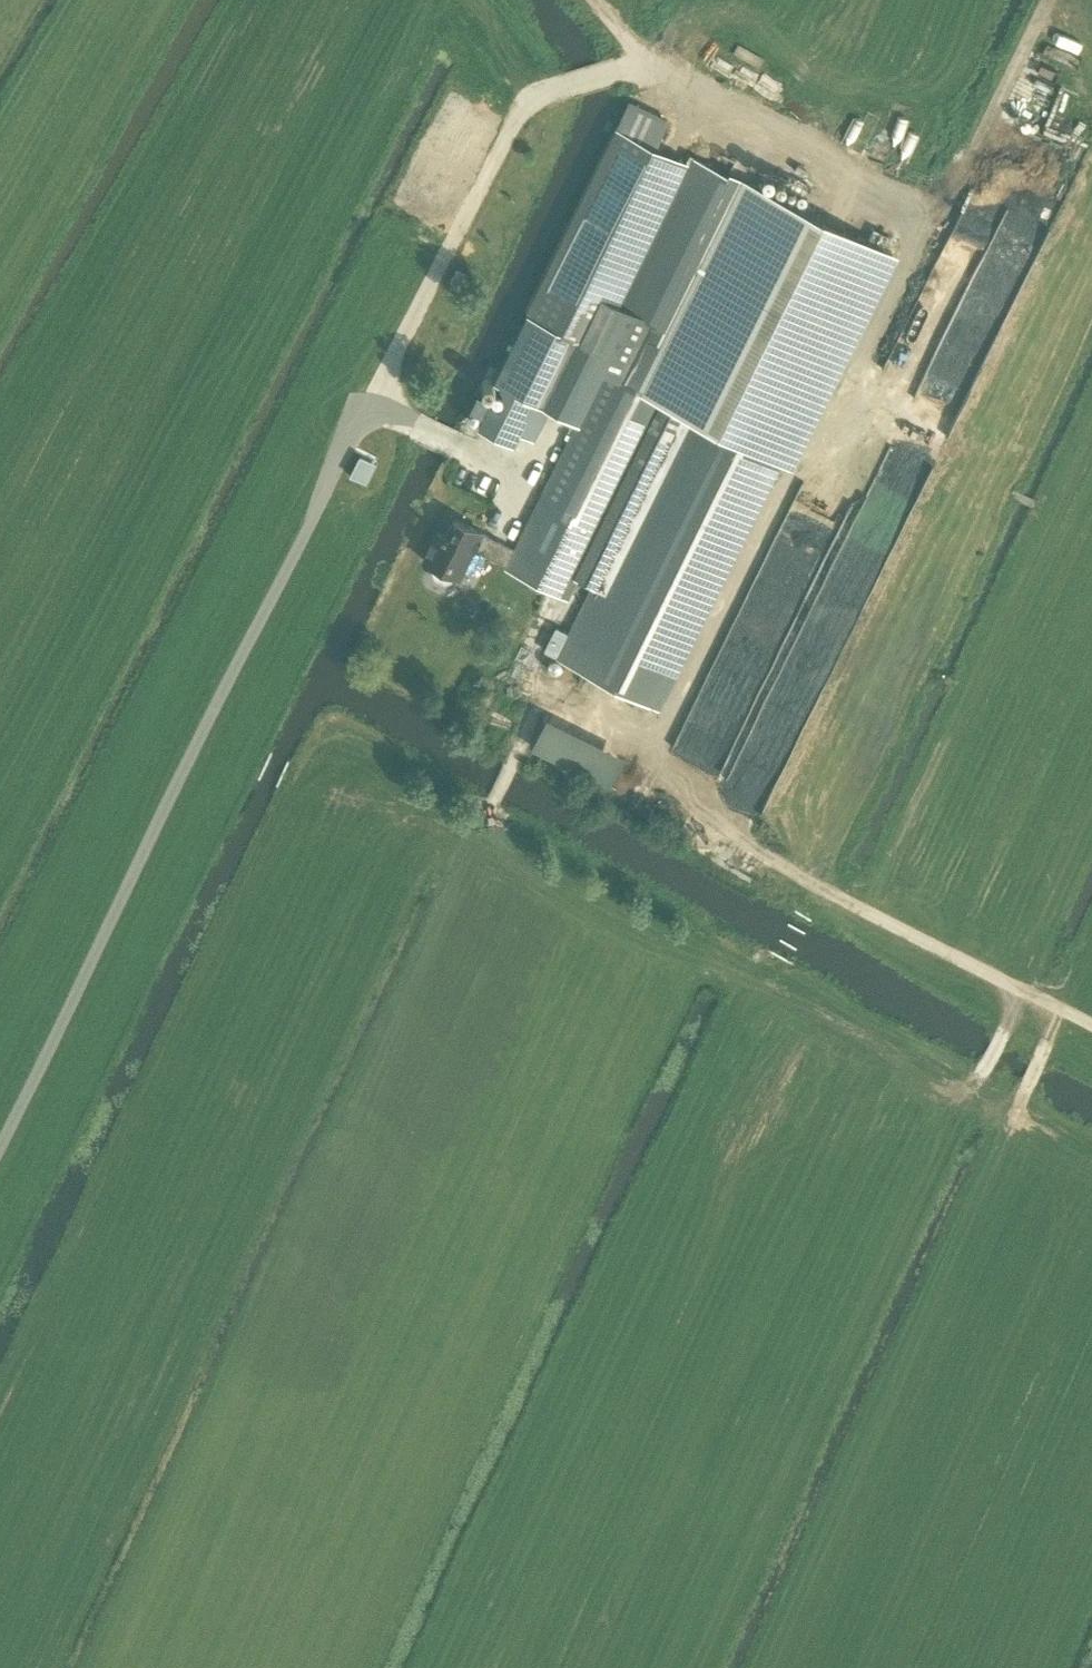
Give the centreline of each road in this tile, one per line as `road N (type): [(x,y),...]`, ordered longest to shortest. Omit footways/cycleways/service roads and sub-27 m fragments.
road 1 (track): [(1046,0),(833,456)]

